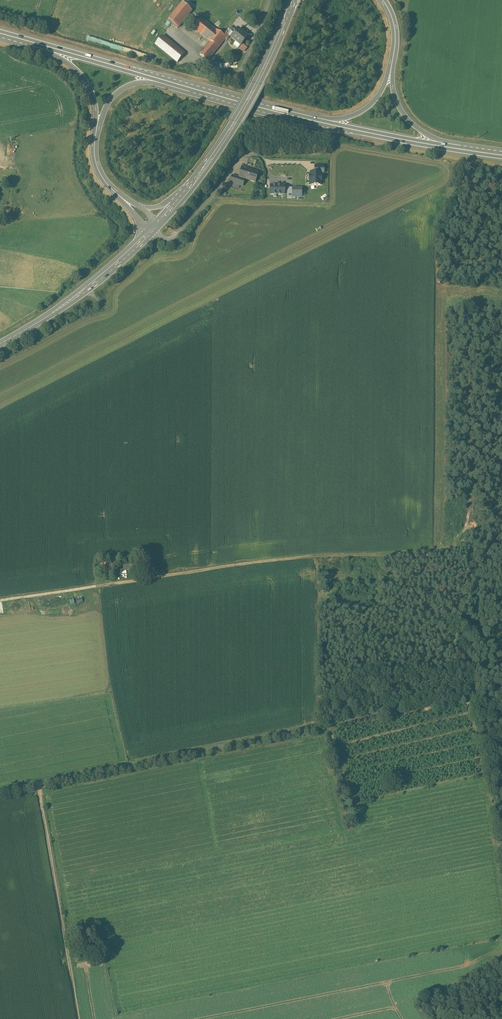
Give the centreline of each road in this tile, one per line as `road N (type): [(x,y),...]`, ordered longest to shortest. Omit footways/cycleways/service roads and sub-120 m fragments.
road 1 (unclassified): [(501,688),(0,790)]
road 2 (track): [(190,571),(311,556),(461,552),(501,529)]
road 3 (trunk): [(192,91),(333,128),(501,156)]
road 4 (trunk): [(296,113),(0,32)]
road 5 (track): [(38,783),(79,1018)]
road 6 (secondary): [(294,0),(235,123),(176,205)]
road 7 (trunk): [(0,36),(192,91)]
road 8 (secondary): [(153,229),(83,292),(0,344)]
road 9 (trunk): [(450,144),(296,113)]
road 10 (trunk): [(0,36),(72,66),(92,94),(96,133)]
road 11 (trunk): [(392,62),(376,98),(358,113),(296,113)]
road 12 (trunk): [(96,133),(110,102),(134,84),(192,91)]

